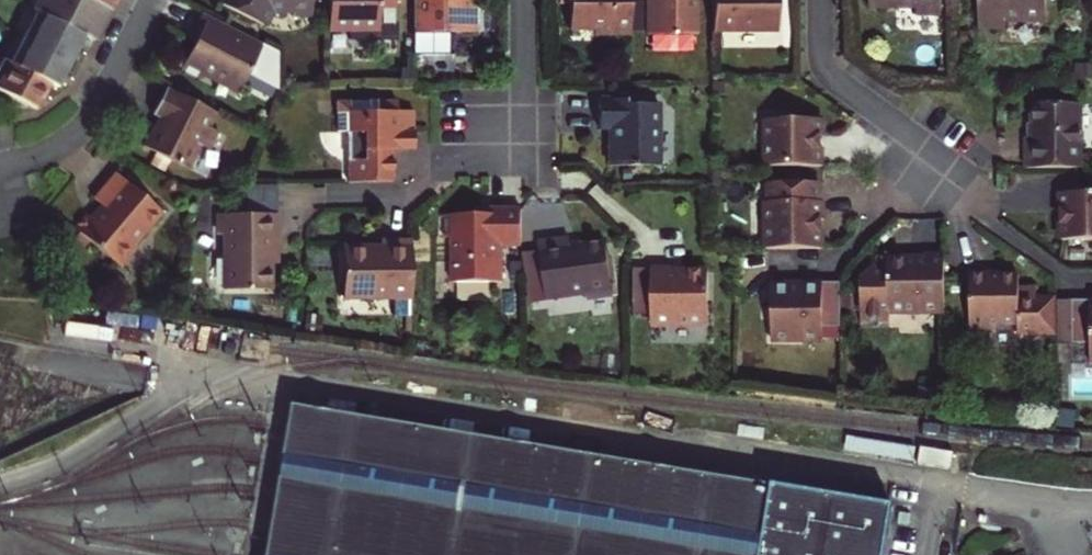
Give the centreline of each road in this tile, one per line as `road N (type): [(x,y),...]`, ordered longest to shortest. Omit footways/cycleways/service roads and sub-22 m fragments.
road 1 (residential): [(822,0),(829,75),(965,178)]
road 2 (residential): [(151,0),(109,92),(87,120),(51,145),(0,162)]
road 3 (residential): [(522,0),(522,162)]

